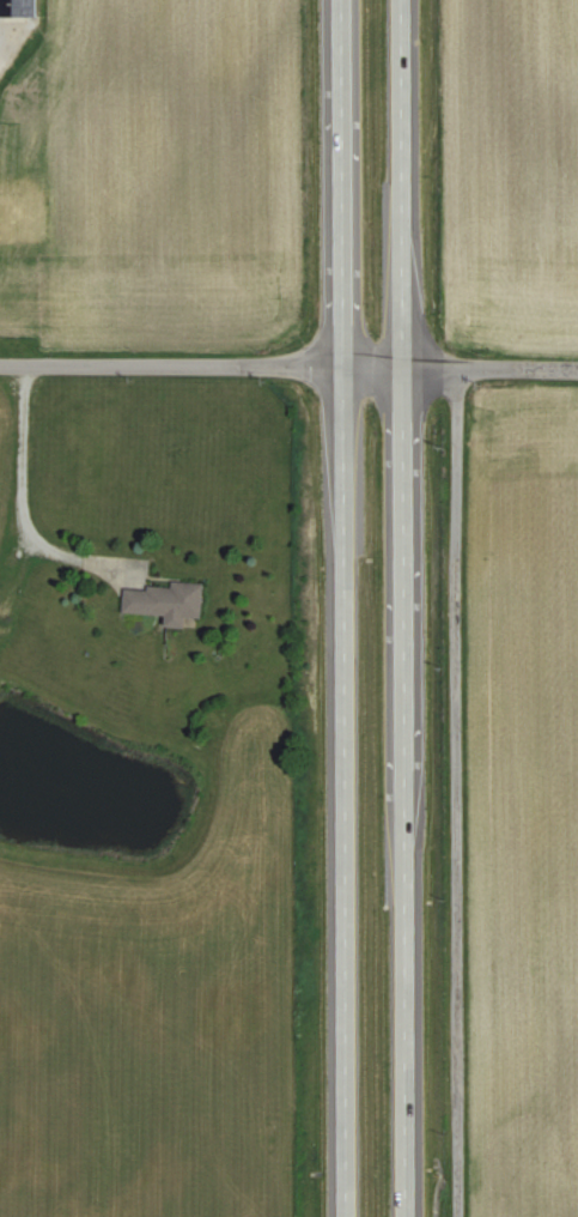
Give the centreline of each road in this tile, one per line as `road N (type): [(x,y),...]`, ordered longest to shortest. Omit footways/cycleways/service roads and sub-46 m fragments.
road 1 (primary): [(342,367),(341,1216)]
road 2 (residential): [(458,1216),(456,369)]
road 3 (primary): [(405,1216),(403,369)]
road 4 (primary): [(403,369),(403,0)]
road 5 (primary): [(337,0),(342,367)]
road 6 (residential): [(342,367),(0,364)]
road 7 (residential): [(577,370),(403,369)]

